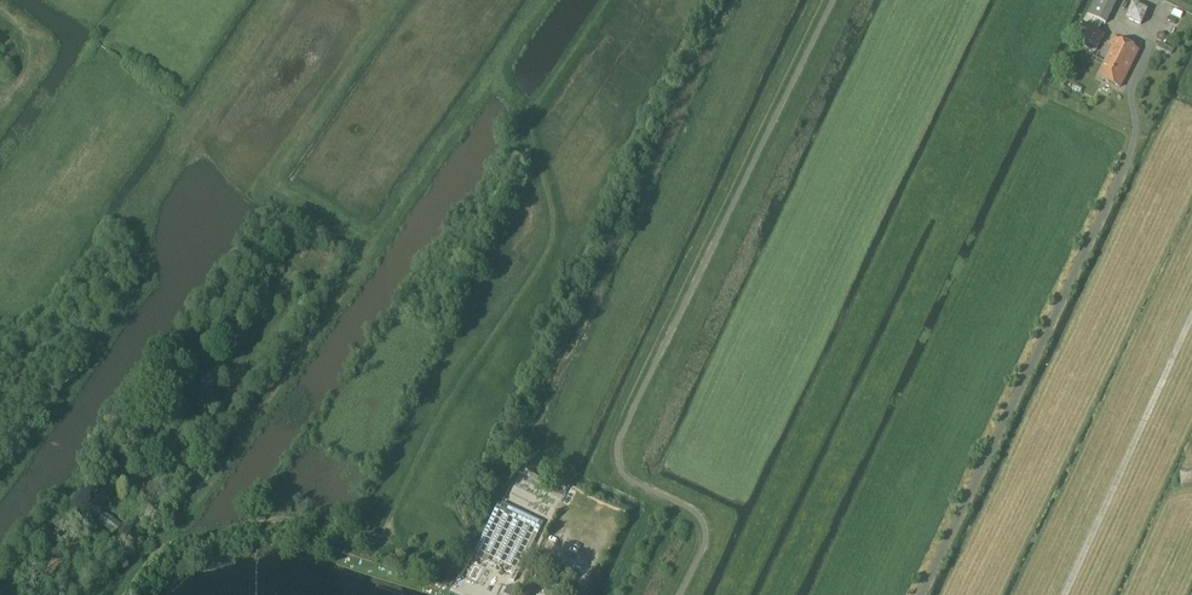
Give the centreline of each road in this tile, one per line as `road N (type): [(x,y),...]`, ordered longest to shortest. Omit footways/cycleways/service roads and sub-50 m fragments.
road 1 (track): [(126,594),(166,545),(268,521),(379,543)]

